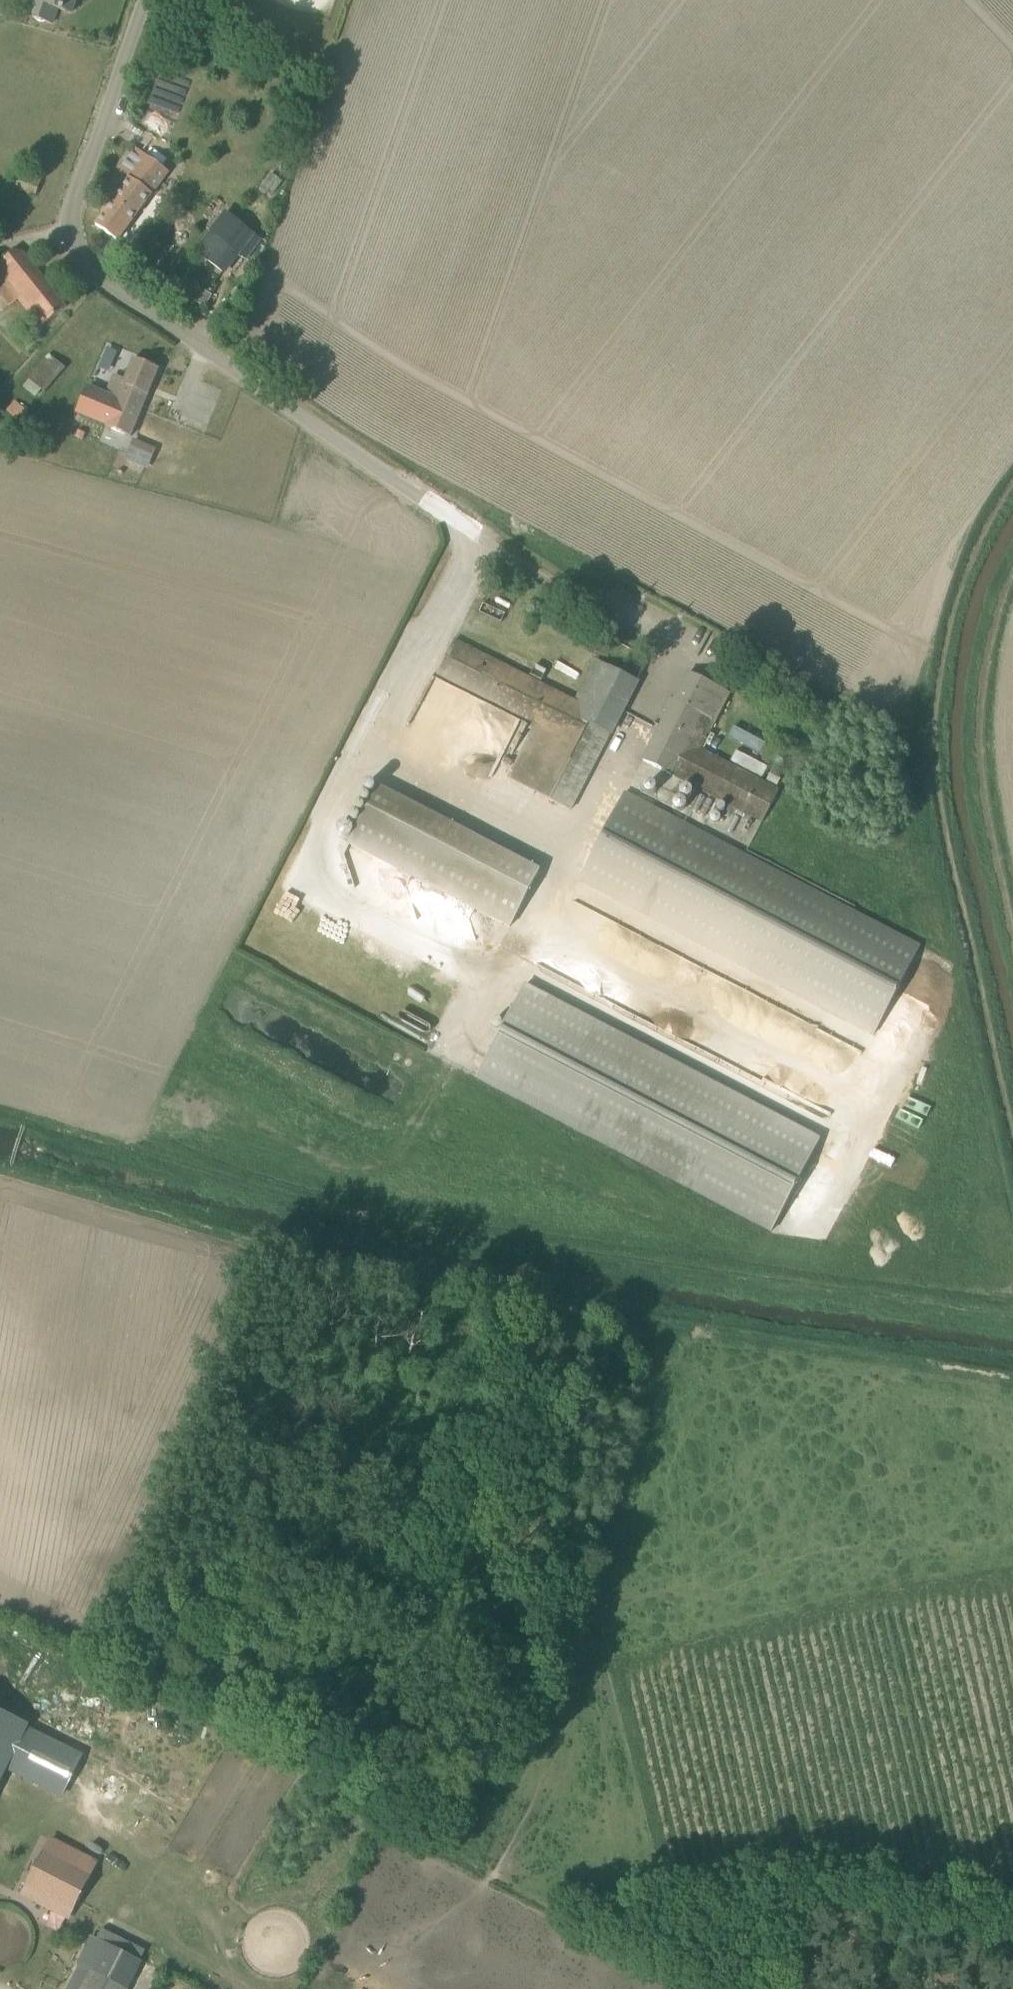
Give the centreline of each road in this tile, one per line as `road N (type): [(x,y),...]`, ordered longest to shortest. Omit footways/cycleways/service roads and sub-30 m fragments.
road 1 (unclassified): [(426,503),(77,263),(68,236),(71,191),(138,0)]
road 2 (track): [(187,1059),(280,1131),(351,1159),(392,1162),(423,1136),(458,1054)]

